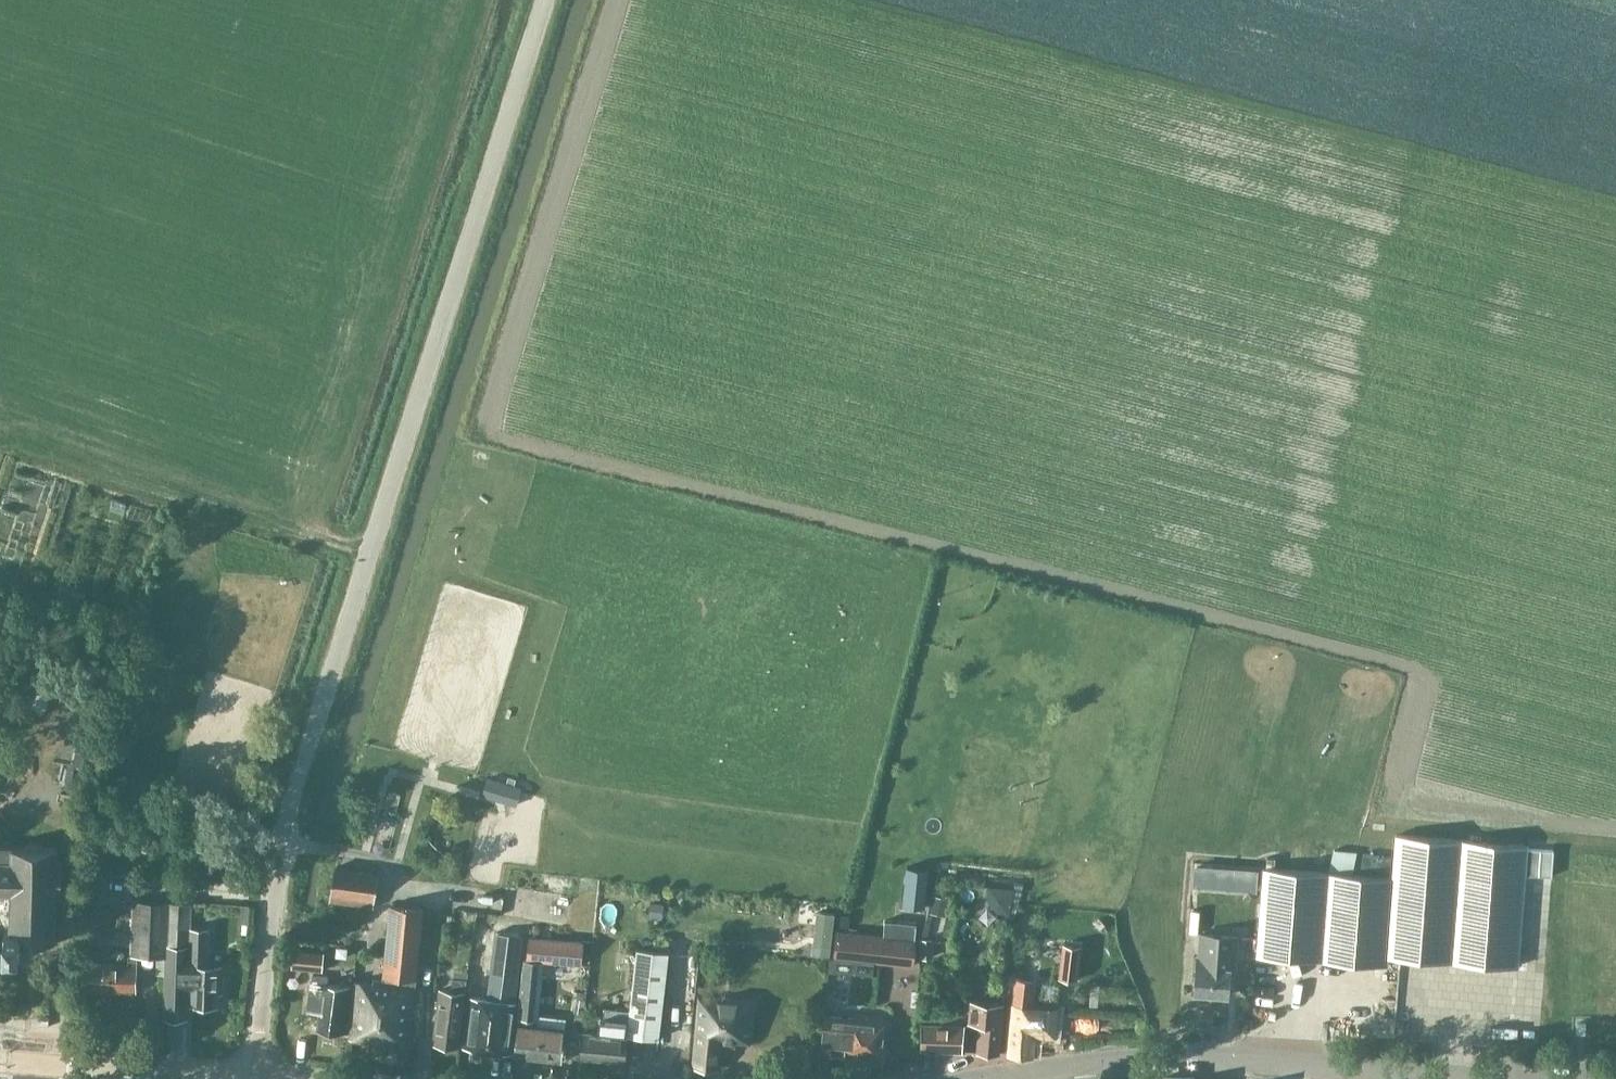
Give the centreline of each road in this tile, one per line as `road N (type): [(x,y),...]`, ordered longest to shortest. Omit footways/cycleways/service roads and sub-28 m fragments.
road 1 (unclassified): [(253,1078),(265,941),(294,790),(547,0)]
road 2 (residential): [(970,368),(937,469),(1234,557),(1152,899),(1166,1056)]
road 3 (residential): [(970,368),(1070,52)]
road 4 (tertiary): [(1166,1056),(1454,1078)]
road 5 (tertiary): [(0,1061),(239,1078)]
road 6 (residential): [(1070,52),(903,0)]
road 7 (tertiary): [(998,1078),(1166,1056)]

